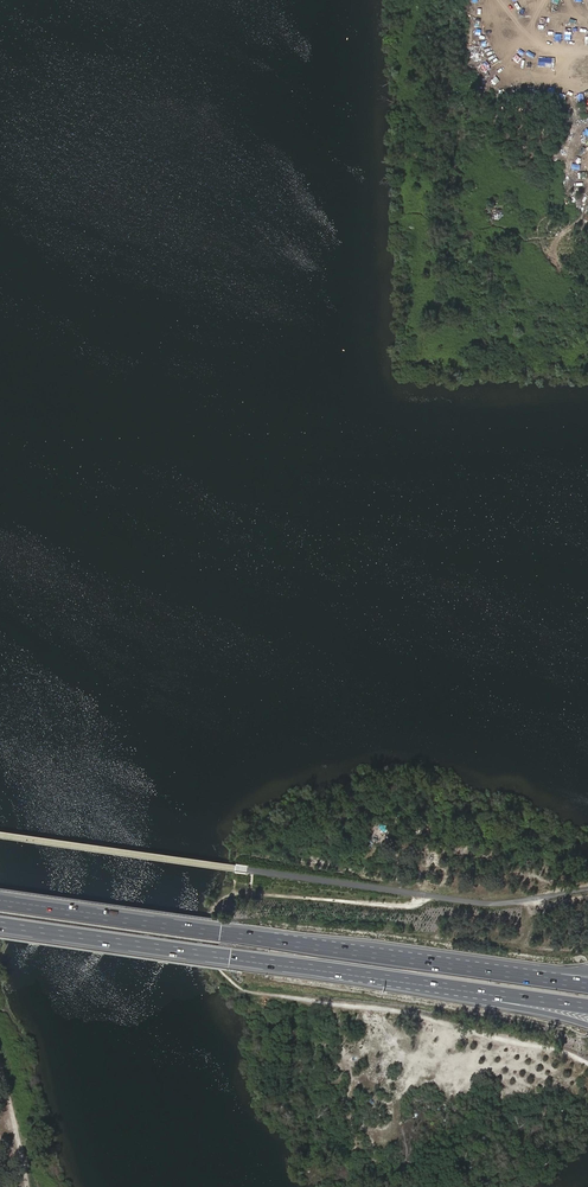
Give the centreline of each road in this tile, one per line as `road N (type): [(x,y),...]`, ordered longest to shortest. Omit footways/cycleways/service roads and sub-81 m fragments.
road 1 (motorway): [(392,958),(0,901)]
road 2 (motorway): [(0,924),(386,978)]
road 3 (motorway): [(386,978),(587,1024)]
road 4 (motorway): [(386,978),(587,1006)]
road 5 (motorway): [(587,986),(392,958)]
road 6 (motorway): [(587,972),(392,958)]

